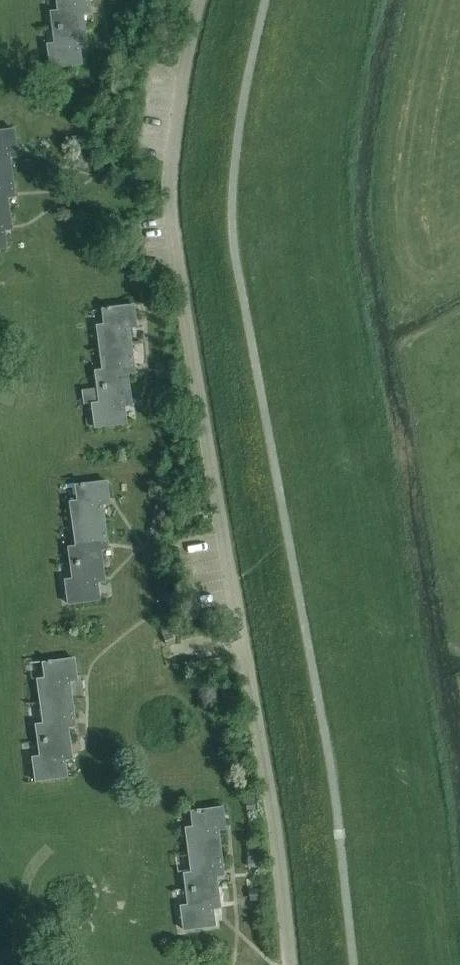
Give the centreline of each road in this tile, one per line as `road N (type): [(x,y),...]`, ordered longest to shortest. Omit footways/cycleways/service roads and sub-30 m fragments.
road 1 (residential): [(292,964),(170,204),(199,0)]

